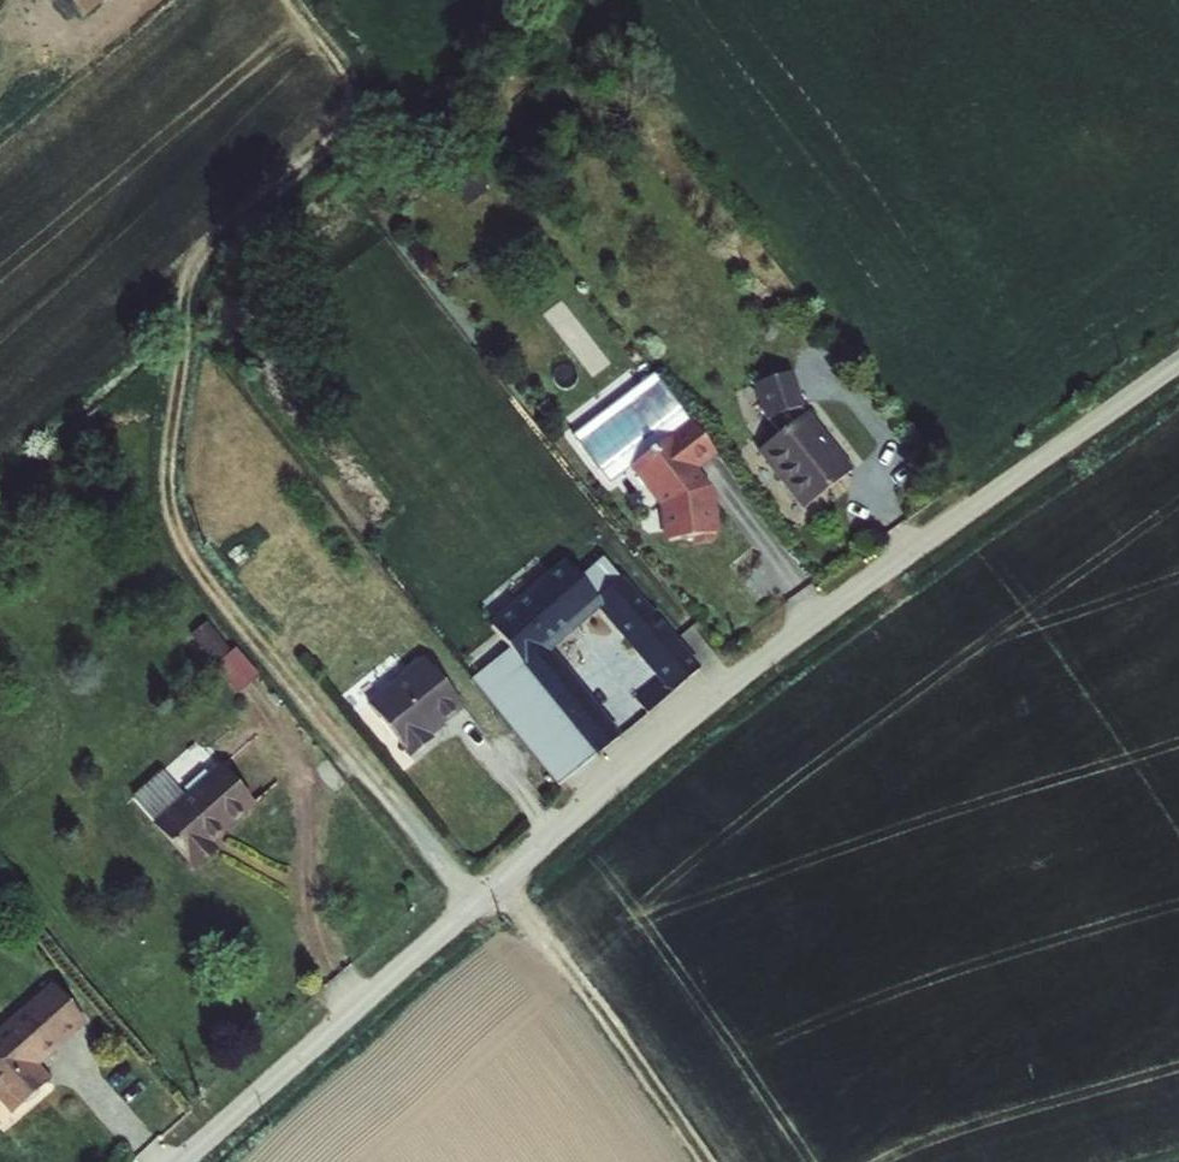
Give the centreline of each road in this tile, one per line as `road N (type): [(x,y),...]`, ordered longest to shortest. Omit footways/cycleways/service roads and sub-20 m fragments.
road 1 (unclassified): [(1178,362),(701,708),(184,1161)]
road 2 (track): [(480,900),(215,594),(175,532),(164,477),(186,298),(241,214),(343,136),(351,98),(326,43),(294,0)]
road 3 (track): [(496,886),(698,1161)]

